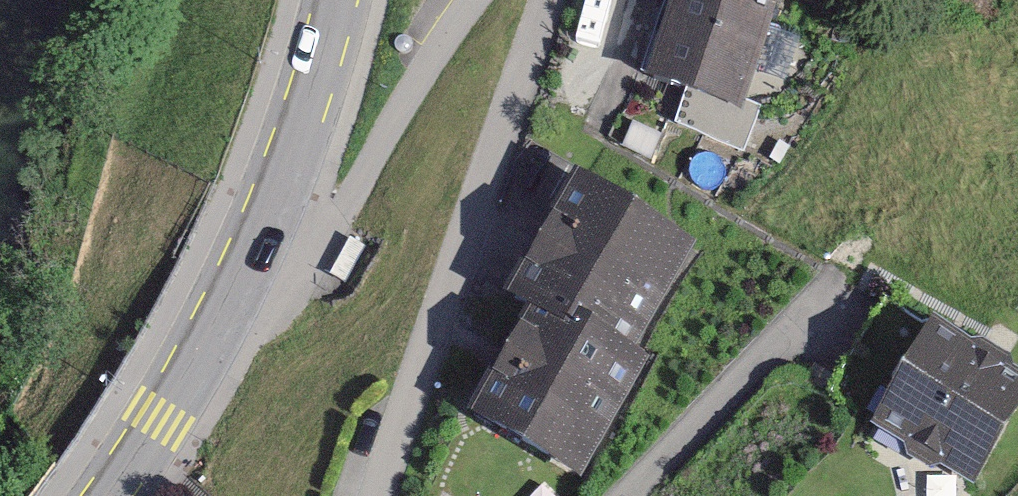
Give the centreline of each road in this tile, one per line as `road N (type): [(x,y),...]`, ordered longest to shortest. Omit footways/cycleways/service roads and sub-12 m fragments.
road 1 (residential): [(542,0),(381,495)]
road 2 (residential): [(473,0),(388,124),(333,229),(306,239),(263,222)]
road 3 (primary): [(263,222),(160,417),(107,495)]
road 4 (residential): [(636,495),(807,318)]
road 5 (primary): [(338,0),(263,222)]

